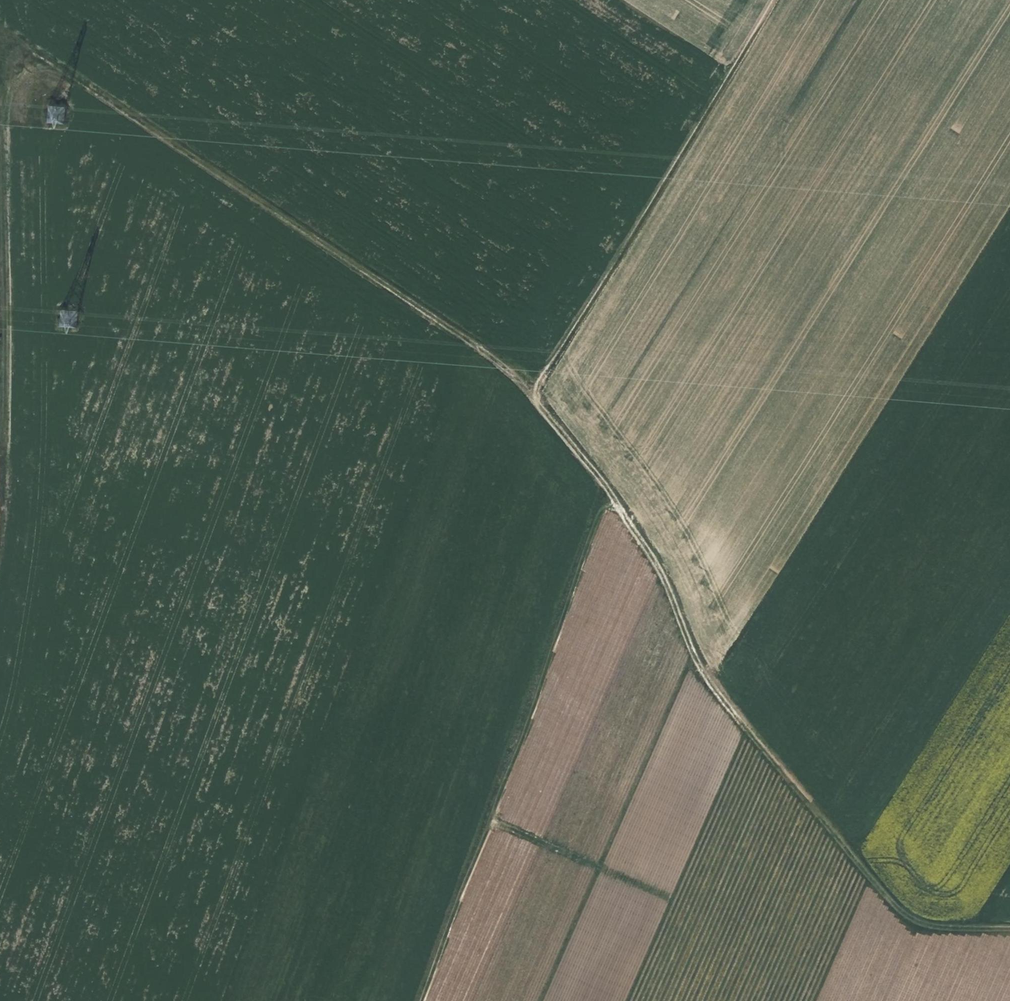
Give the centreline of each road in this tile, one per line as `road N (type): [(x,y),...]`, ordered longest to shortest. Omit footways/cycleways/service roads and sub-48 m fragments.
road 1 (track): [(1009,931),(913,931),(700,665),(667,584),(615,498),(531,395),(387,288),(28,47),(6,68),(7,414),(0,422)]
road 2 (track): [(772,0),(531,395)]

